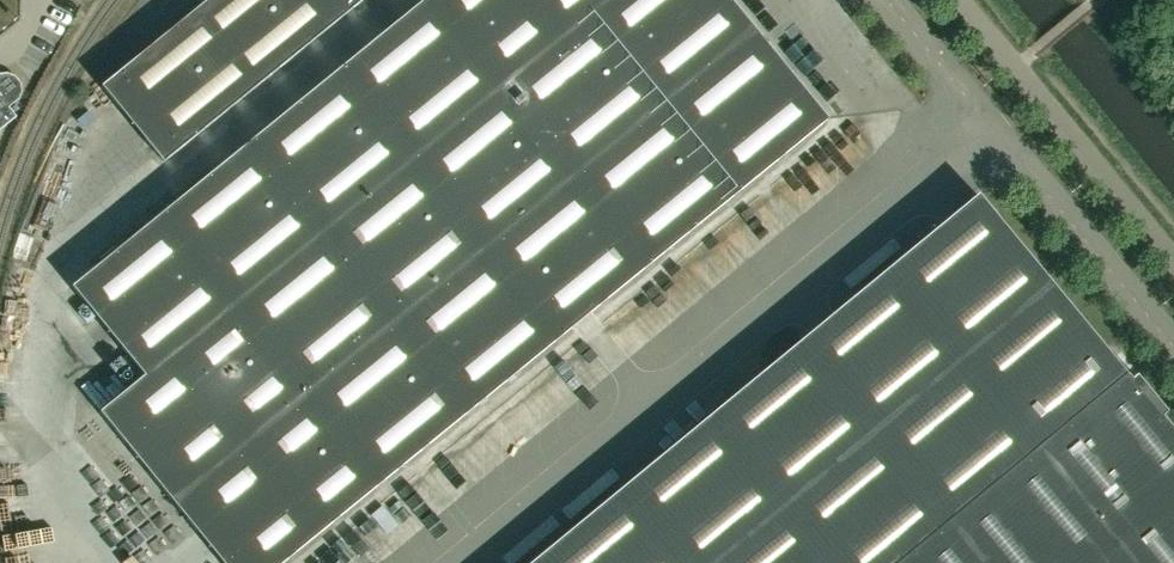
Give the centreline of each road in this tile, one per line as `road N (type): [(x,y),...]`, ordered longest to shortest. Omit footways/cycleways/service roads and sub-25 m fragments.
road 1 (unclassified): [(957,0),(1173,263)]

